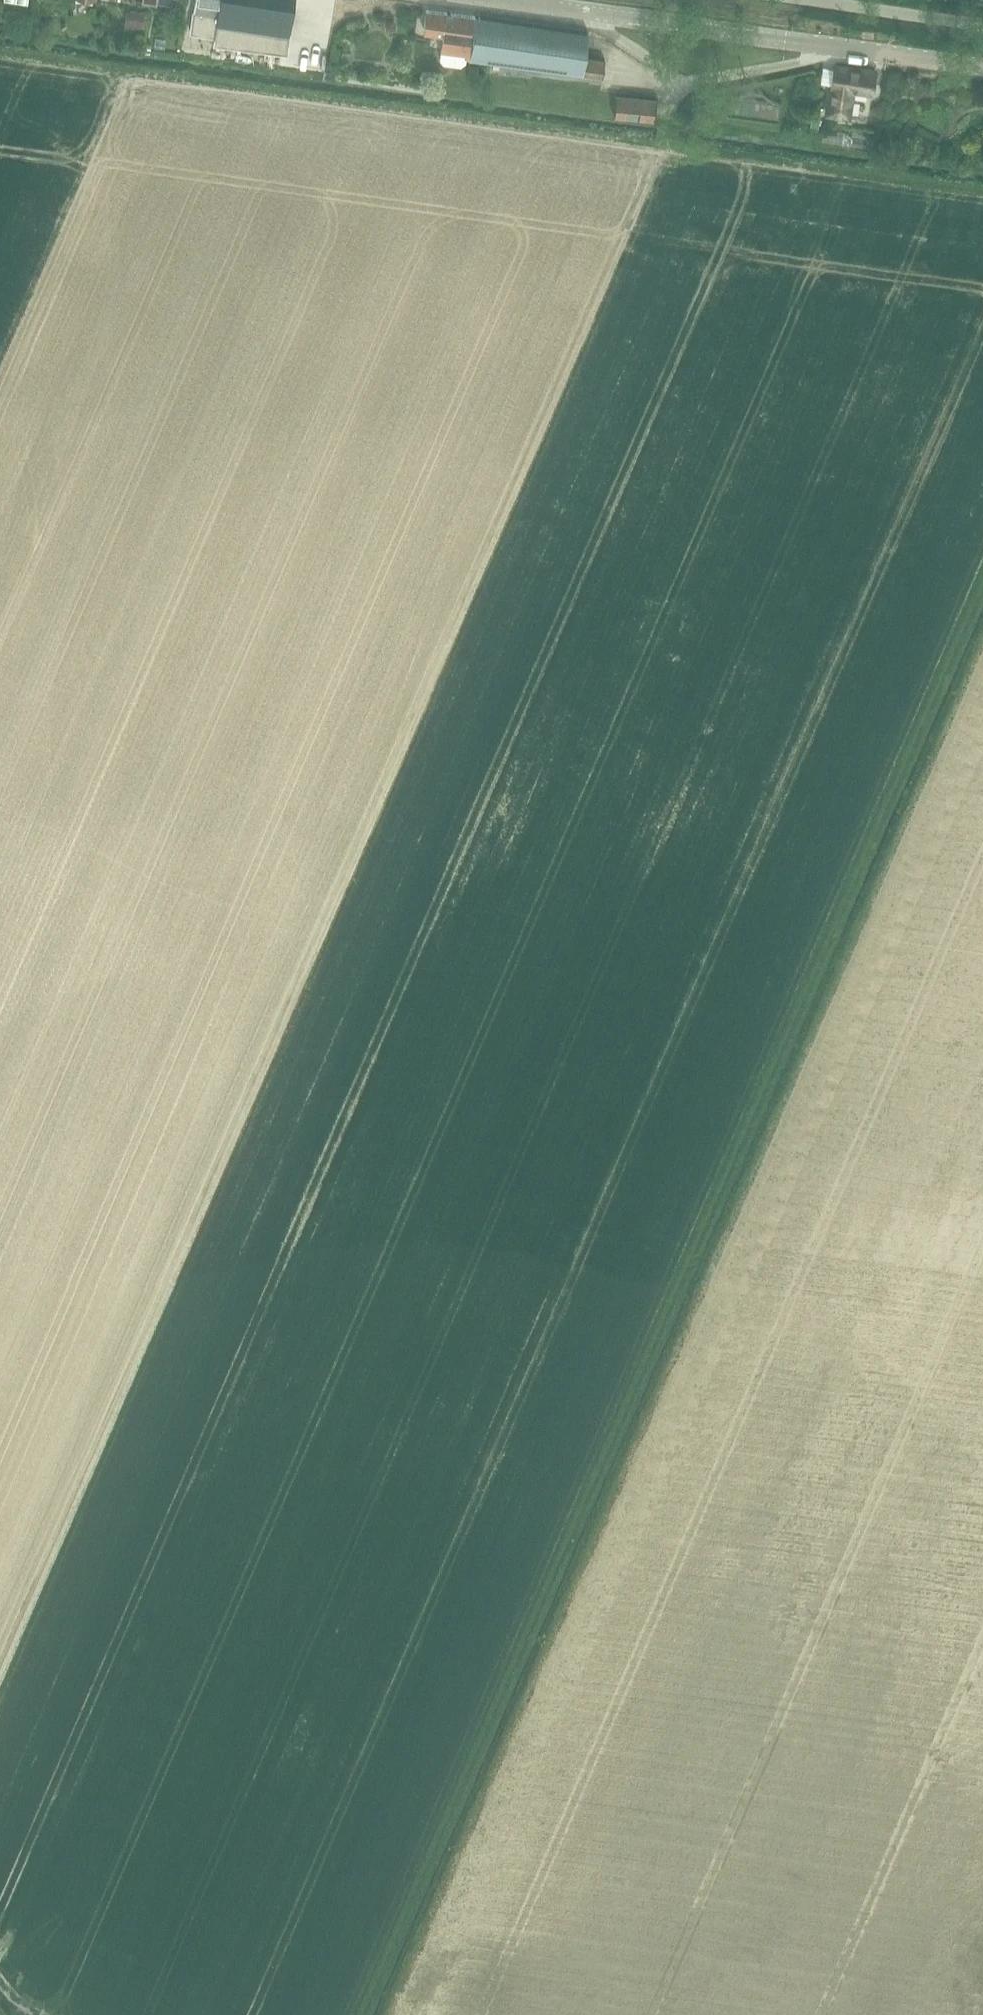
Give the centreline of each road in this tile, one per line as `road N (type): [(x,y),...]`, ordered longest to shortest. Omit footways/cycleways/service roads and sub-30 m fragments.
road 1 (tertiary): [(982,68),(495,0)]

